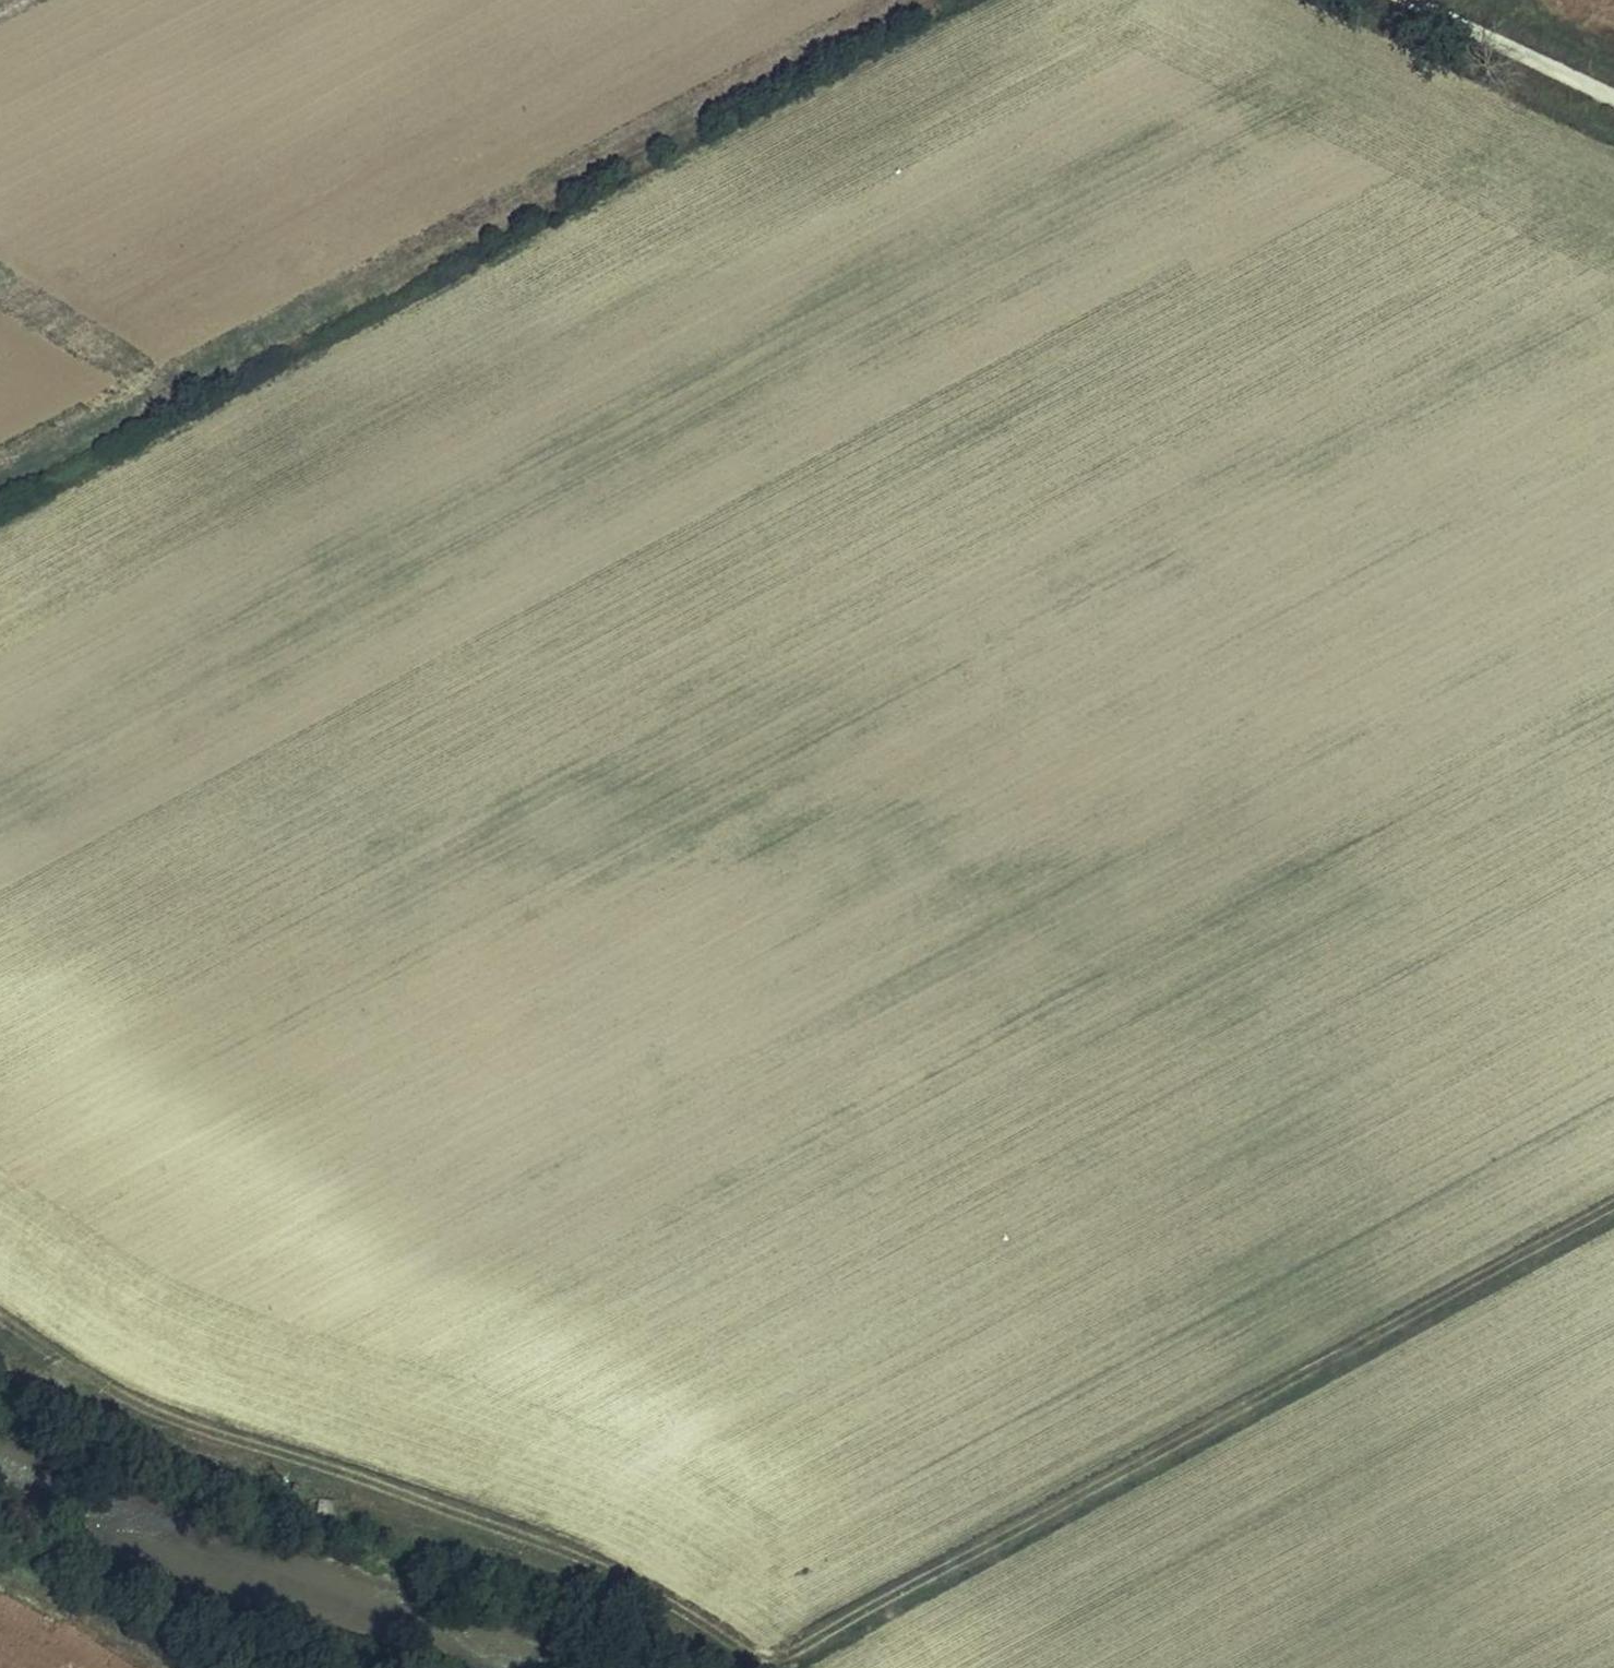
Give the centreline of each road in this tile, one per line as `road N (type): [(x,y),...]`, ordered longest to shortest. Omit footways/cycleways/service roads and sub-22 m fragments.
road 1 (track): [(1613,96),(1415,0)]

